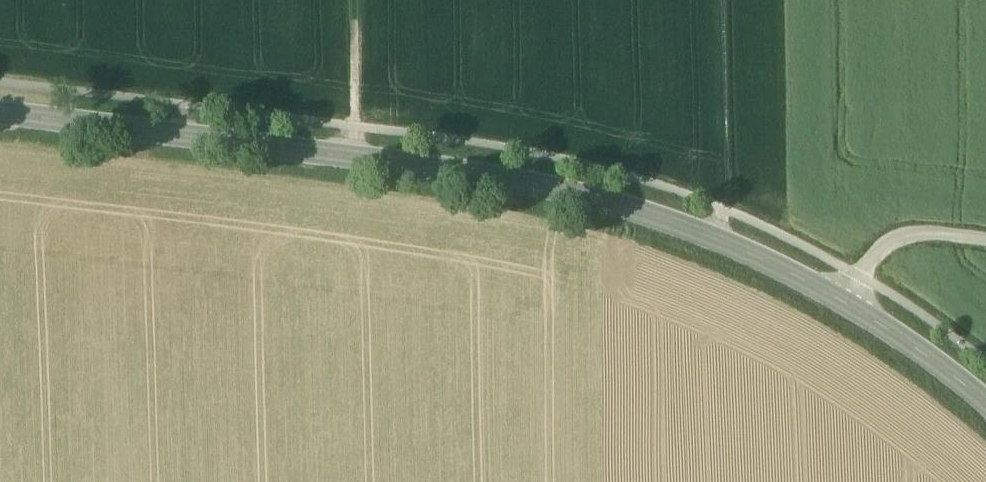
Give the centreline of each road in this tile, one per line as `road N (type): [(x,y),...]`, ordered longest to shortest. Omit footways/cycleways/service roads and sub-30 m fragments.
road 1 (tertiary): [(0,113),(542,184),(638,212),(720,239),(843,301),(985,400)]
road 2 (track): [(843,301),(884,250),(914,234),(985,241)]
road 3 (track): [(355,157),(361,0)]

